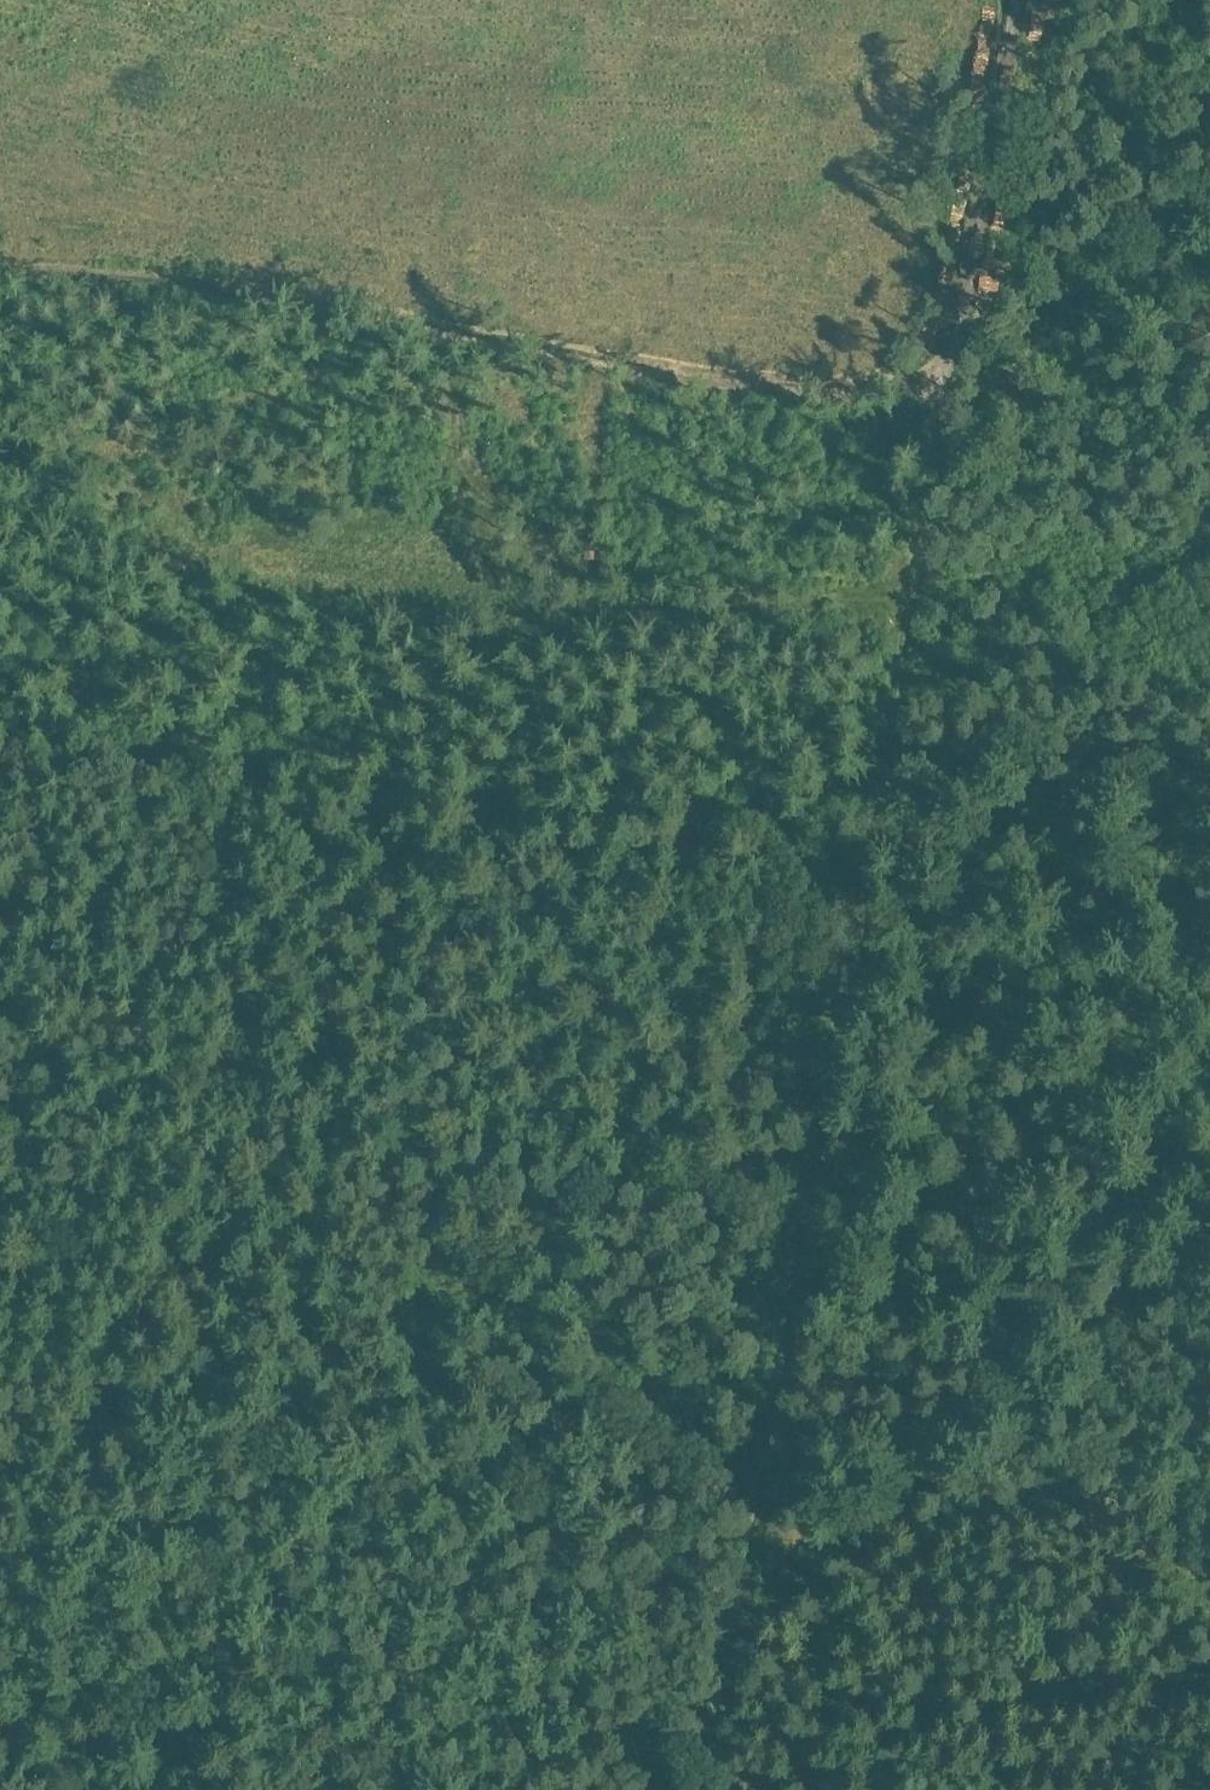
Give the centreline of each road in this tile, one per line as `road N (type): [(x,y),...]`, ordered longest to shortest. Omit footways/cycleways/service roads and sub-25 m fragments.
road 1 (track): [(993,0),(691,1789)]
road 2 (track): [(882,632),(598,617)]

